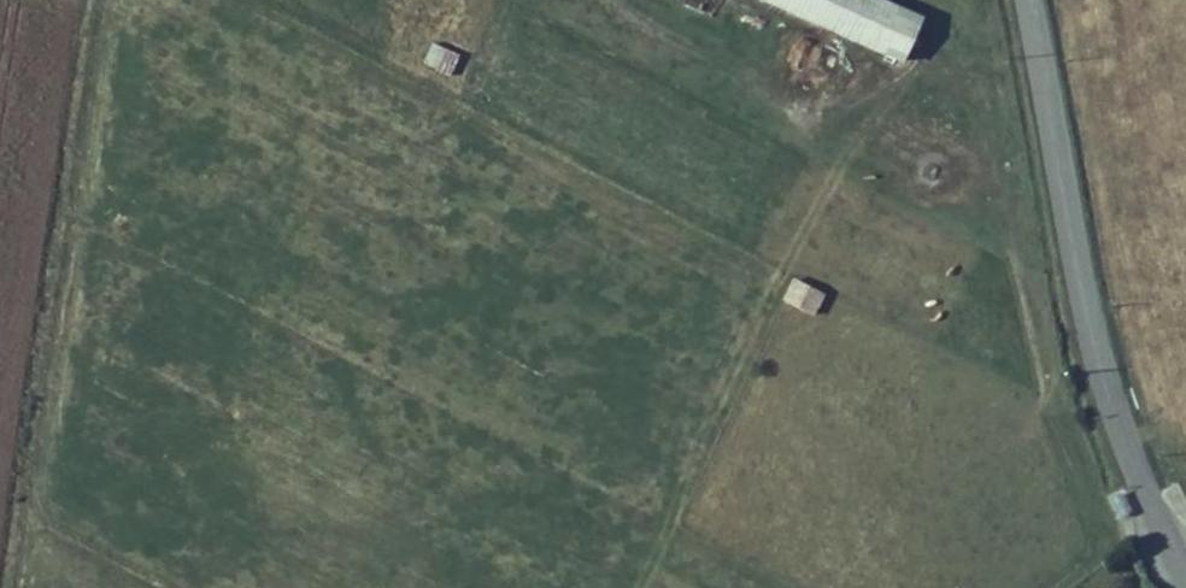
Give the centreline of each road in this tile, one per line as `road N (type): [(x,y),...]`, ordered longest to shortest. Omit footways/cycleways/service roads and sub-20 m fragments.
road 1 (tertiary): [(1185,571),(1112,399),(1088,319),(1027,0)]

